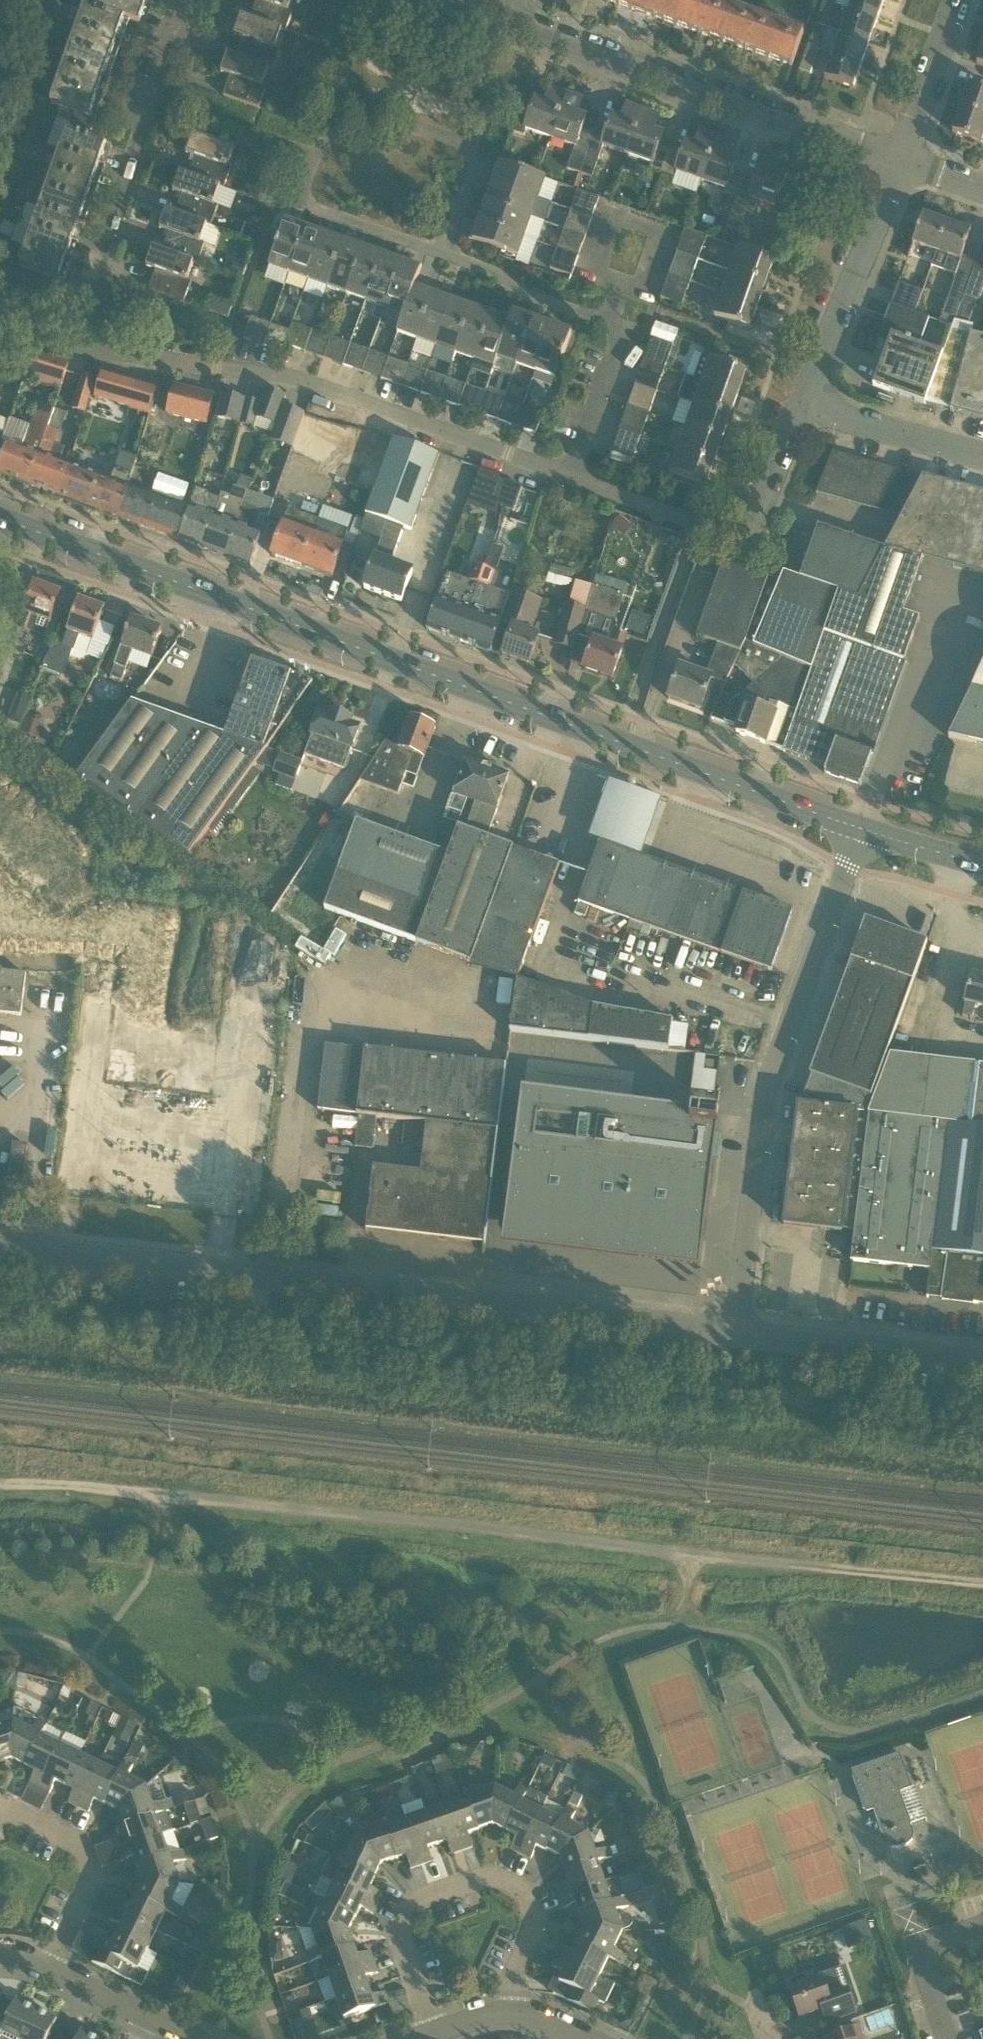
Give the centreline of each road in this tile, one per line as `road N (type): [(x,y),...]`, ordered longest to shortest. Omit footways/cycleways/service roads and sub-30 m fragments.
road 1 (track): [(982,1587),(0,1482)]
road 2 (tertiary): [(861,829),(0,517)]
road 3 (unclassified): [(732,1330),(293,1267),(0,1236)]
road 4 (residential): [(571,476),(280,373),(52,342)]
road 5 (unclassified): [(732,1330),(768,1081),(861,829)]
road 6 (residential): [(898,162),(506,21)]
road 7 (residential): [(446,253),(311,206),(305,189),(334,116),(362,110),(469,149),(475,166)]
road 8 (residential): [(503,2014),(533,1936),(532,1906),(515,1884),(487,1875),(422,1893),(400,1926),(431,2035)]
road 9 (residential): [(88,275),(187,0)]
road 10 (residential): [(805,403),(898,162)]
road 11 (unclassified): [(982,1361),(732,1330)]
road 12 (residential): [(55,1974),(94,1884),(85,1853),(12,1815),(0,1819)]
road 13 (residential): [(623,285),(647,293),(667,231),(613,214),(593,275)]
road 14 (residential): [(982,452),(805,403)]
road 15 (residential): [(610,321),(516,290),(502,274),(446,253)]
road 16 (residential): [(734,533),(571,476)]
road 17 (residential): [(898,162),(953,0)]
road 18 (residential): [(571,476),(623,332),(610,321)]
road 19 (residential): [(948,2038),(918,1946),(982,1923)]
road 20 (residential): [(734,533),(756,519),(805,403)]
road 21 (residential): [(55,1974),(191,2038)]
road 22 (tertiary): [(982,866),(861,829)]

